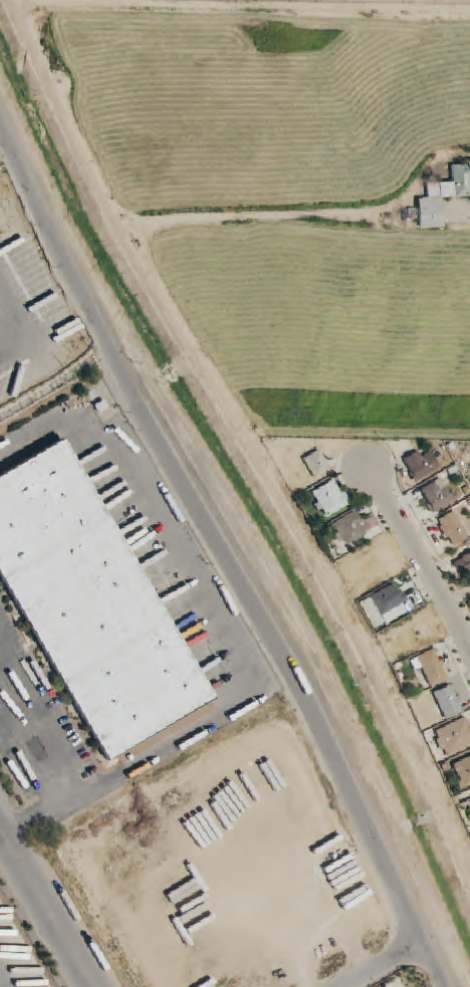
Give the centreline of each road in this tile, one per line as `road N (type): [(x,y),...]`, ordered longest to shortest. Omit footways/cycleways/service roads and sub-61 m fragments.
road 1 (tertiary): [(0,129),(126,384),(309,701),(445,986)]
road 2 (residential): [(369,469),(469,647)]
road 3 (residential): [(93,986),(0,824)]

